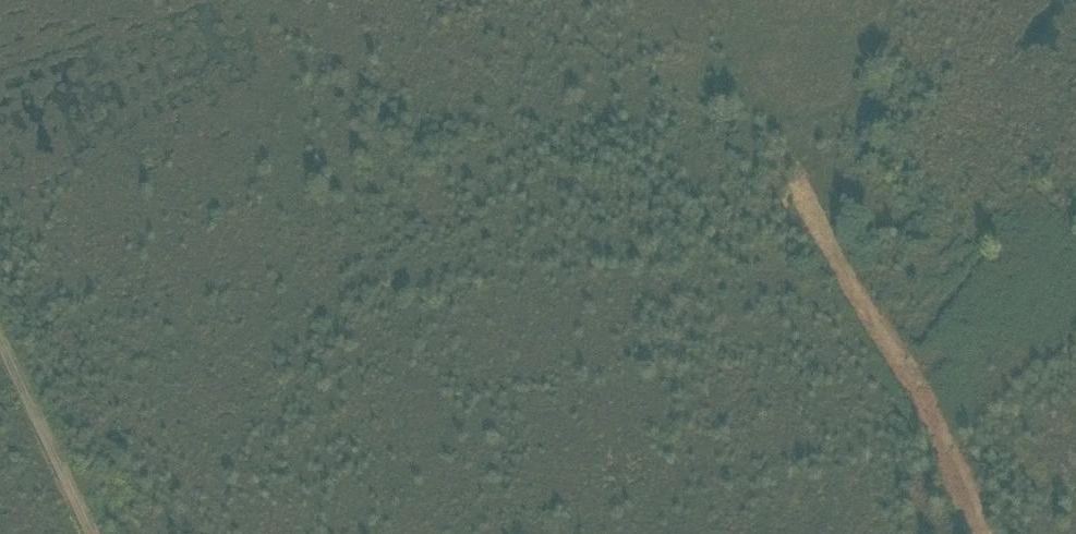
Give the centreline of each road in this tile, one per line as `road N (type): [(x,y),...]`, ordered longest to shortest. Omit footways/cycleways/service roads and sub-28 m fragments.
road 1 (track): [(974,533),(948,461),(703,0)]
road 2 (track): [(87,533),(0,335)]

